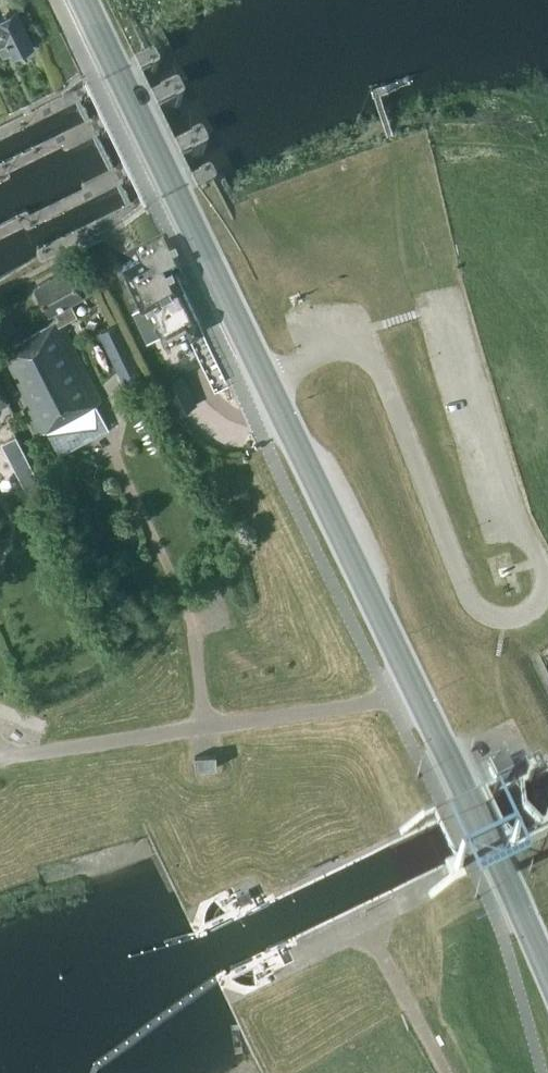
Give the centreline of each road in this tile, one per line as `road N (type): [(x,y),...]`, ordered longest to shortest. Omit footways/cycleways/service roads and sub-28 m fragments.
road 1 (primary): [(415,690),(85,0)]
road 2 (unclassified): [(0,757),(415,690)]
road 3 (primary): [(547,972),(415,690)]

